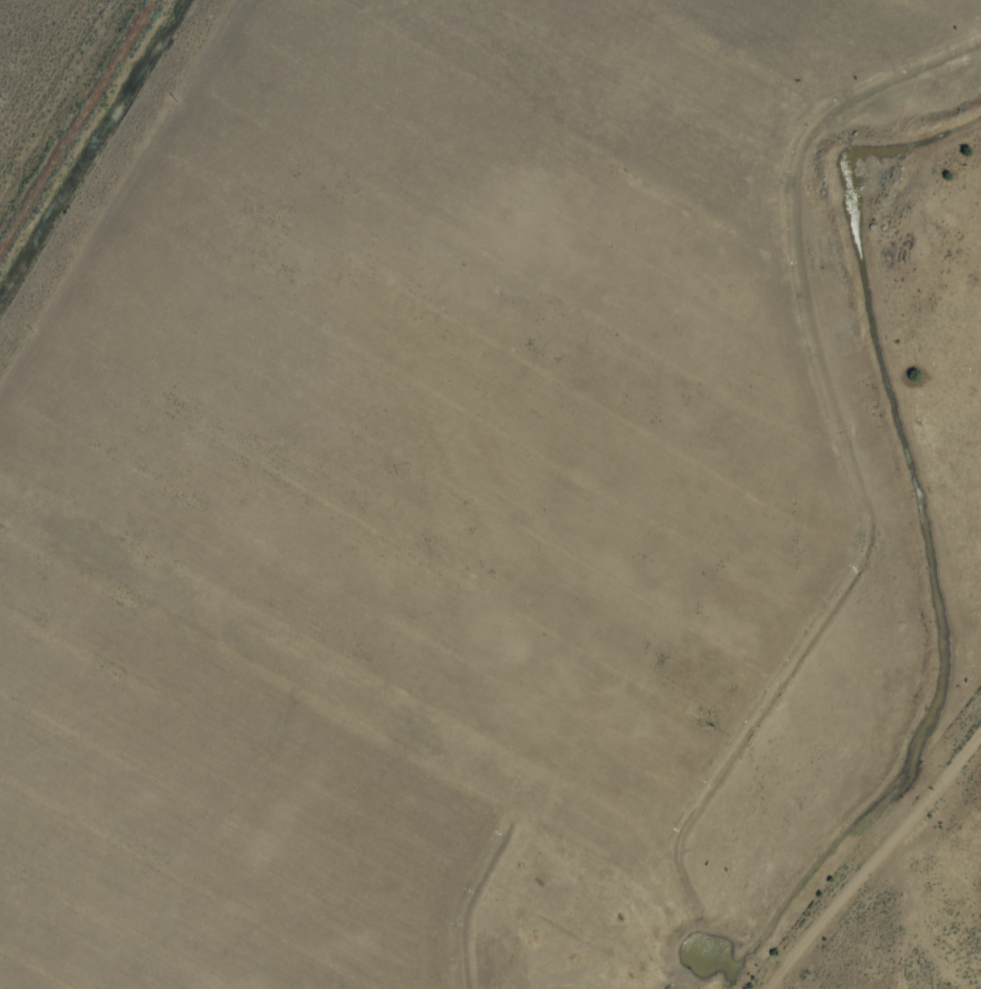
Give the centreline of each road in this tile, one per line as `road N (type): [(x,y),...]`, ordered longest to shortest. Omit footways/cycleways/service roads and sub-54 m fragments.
road 1 (residential): [(772,988),(980,732)]
road 2 (track): [(0,283),(169,0)]

